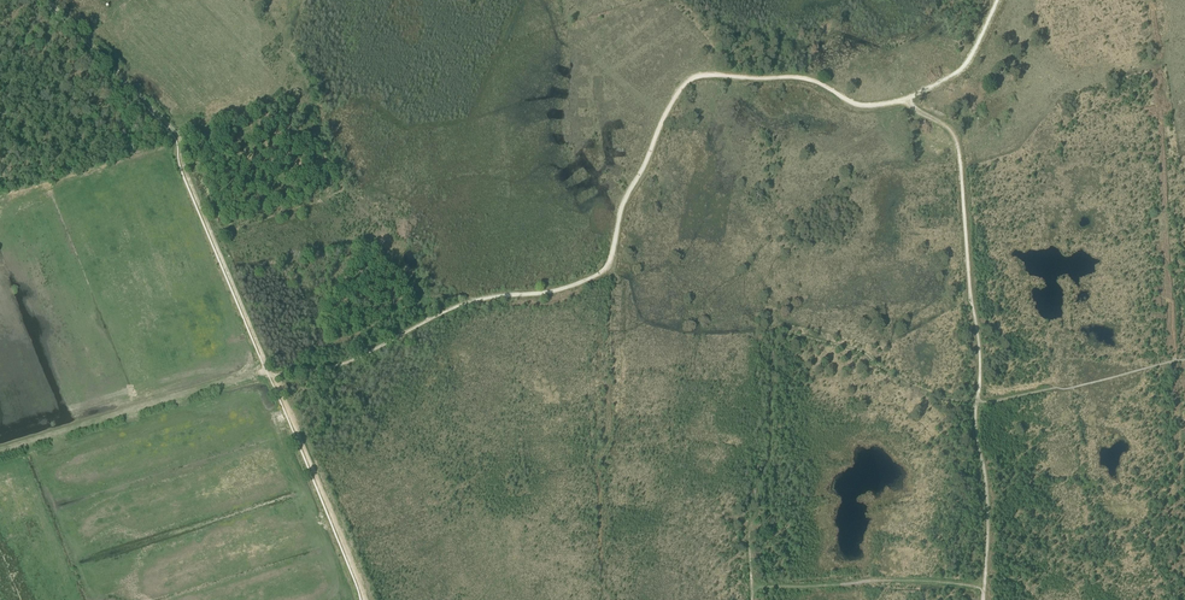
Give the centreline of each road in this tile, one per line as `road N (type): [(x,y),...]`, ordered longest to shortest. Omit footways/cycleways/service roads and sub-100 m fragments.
road 1 (track): [(903,101),(857,105),(788,77),(696,77),(663,119),(600,274),(559,290),(468,303),(348,362),(273,376)]
road 2 (track): [(977,401),(918,392),(864,352),(778,334),(768,446),(754,488),(752,589)]
road 3 (track): [(48,0),(177,135),(269,369)]
road 4 (track): [(903,101),(955,129),(979,341),(977,401)]
road 5 (track): [(0,452),(269,369)]
road 6 (track): [(273,376),(364,599)]
road 7 (track): [(752,589),(895,580),(984,587)]
road 8 (track): [(977,401),(987,511),(984,587)]
road 9 (track): [(997,0),(967,64),(903,101)]

